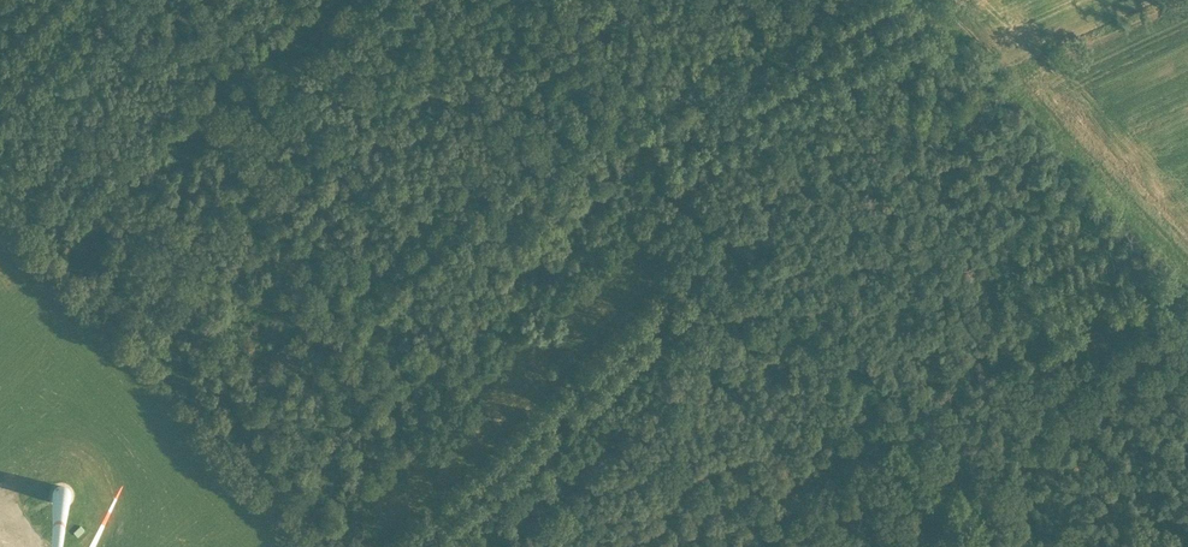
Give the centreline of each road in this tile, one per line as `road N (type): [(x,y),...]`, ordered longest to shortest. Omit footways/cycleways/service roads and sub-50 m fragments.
road 1 (track): [(500,0),(1012,546)]

